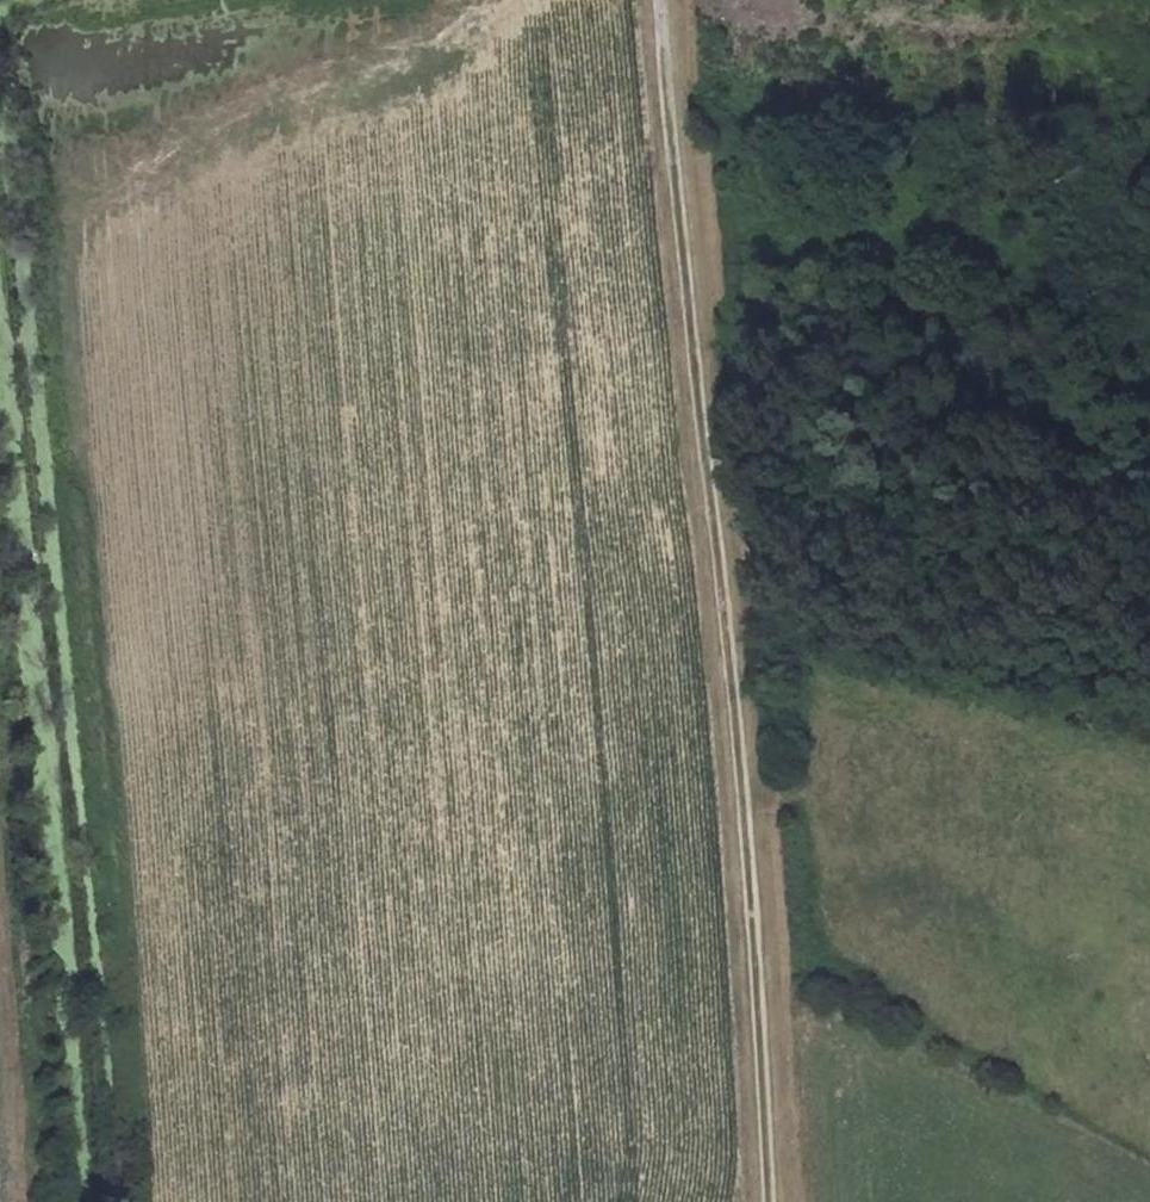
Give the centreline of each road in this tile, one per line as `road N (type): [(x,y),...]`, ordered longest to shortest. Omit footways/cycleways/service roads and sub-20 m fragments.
road 1 (track): [(656,0),(742,783),(765,1201)]

